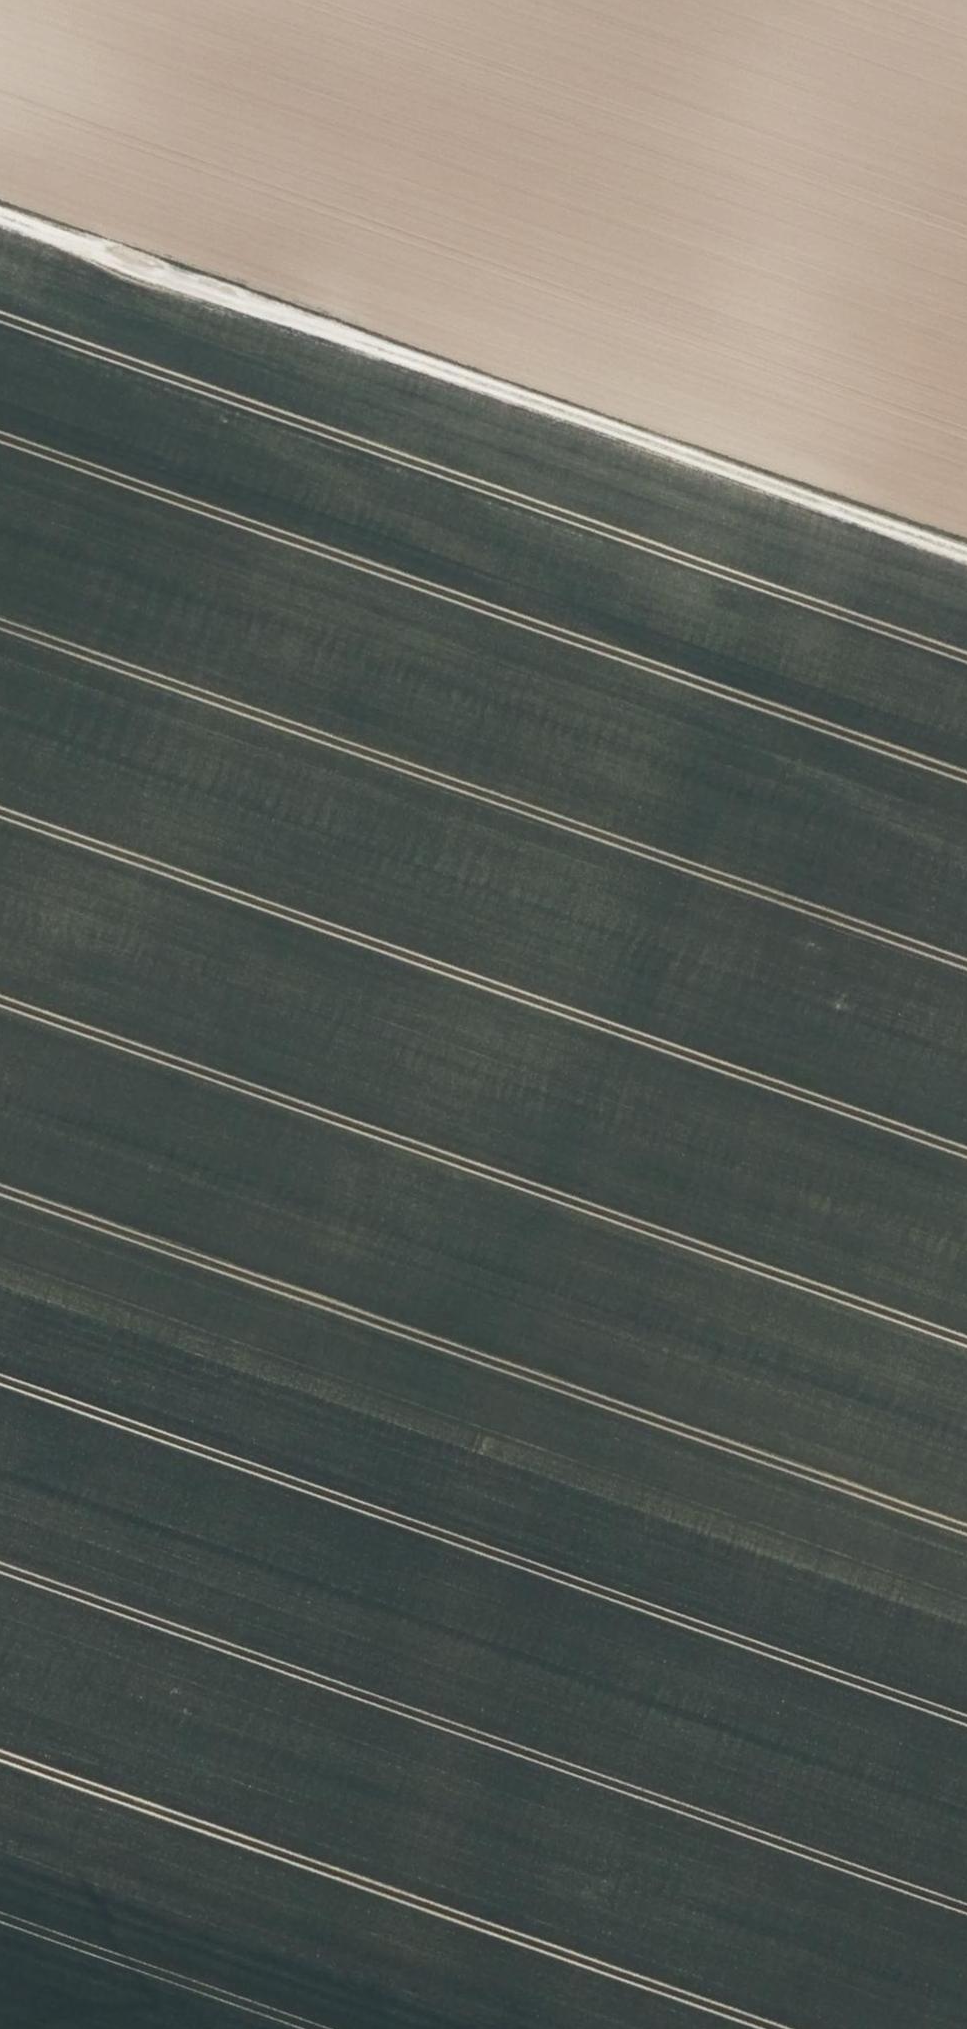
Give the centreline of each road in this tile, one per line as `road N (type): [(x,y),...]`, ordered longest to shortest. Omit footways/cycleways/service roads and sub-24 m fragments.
road 1 (track): [(966,557),(0,219)]

